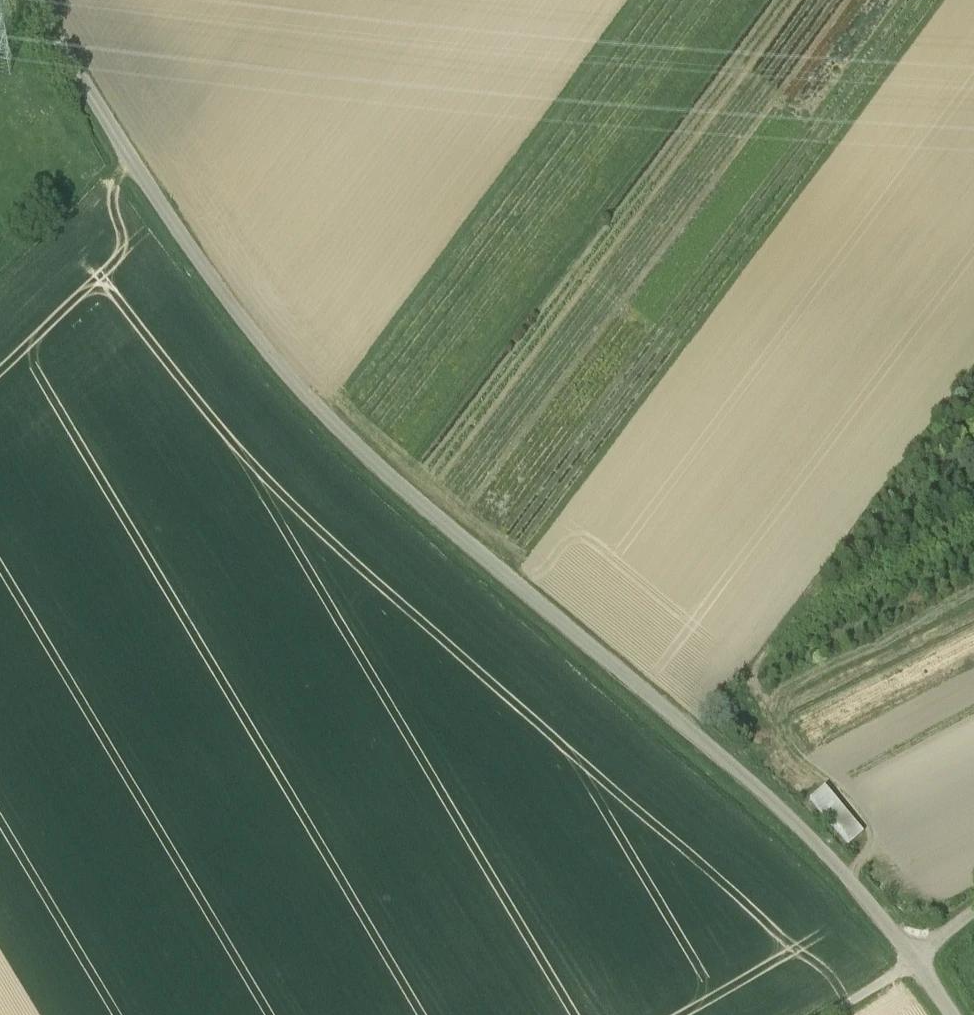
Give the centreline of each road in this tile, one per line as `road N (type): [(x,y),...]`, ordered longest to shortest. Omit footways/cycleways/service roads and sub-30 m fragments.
road 1 (unclassified): [(952,1014),(848,877),(764,788),(443,523),(296,387),(174,224),(34,0)]
road 2 (track): [(973,912),(918,964),(829,1014)]
road 3 (track): [(848,877),(871,837),(817,776)]

